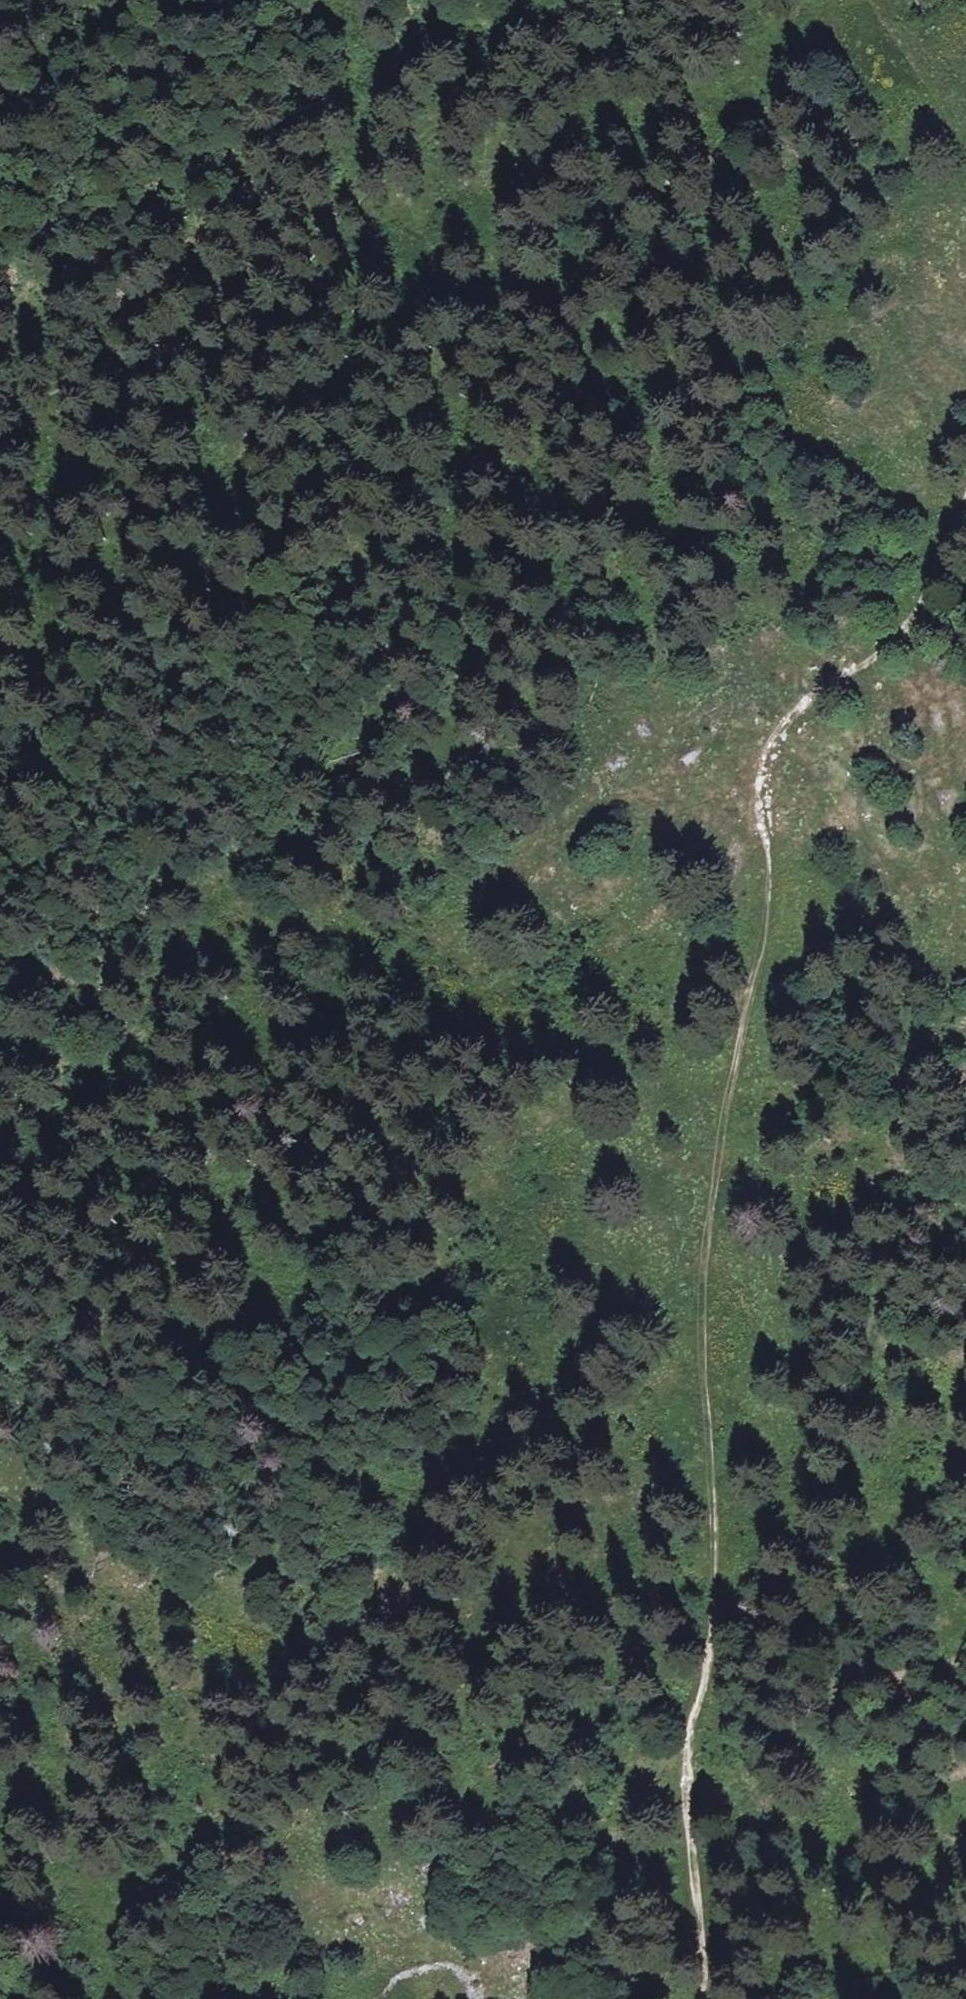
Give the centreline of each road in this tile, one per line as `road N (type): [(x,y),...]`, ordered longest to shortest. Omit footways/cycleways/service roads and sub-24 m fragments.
road 1 (track): [(705,1998),(687,1816),(689,1761),(715,1657),(705,1344),(710,1221),(742,1025),(780,872),(765,791),(769,764),(782,731),(810,702),(916,630),(965,504)]
road 2 (track): [(601,0),(573,11),(228,299),(0,395)]
road 3 (track): [(965,109),(933,86),(874,0)]

